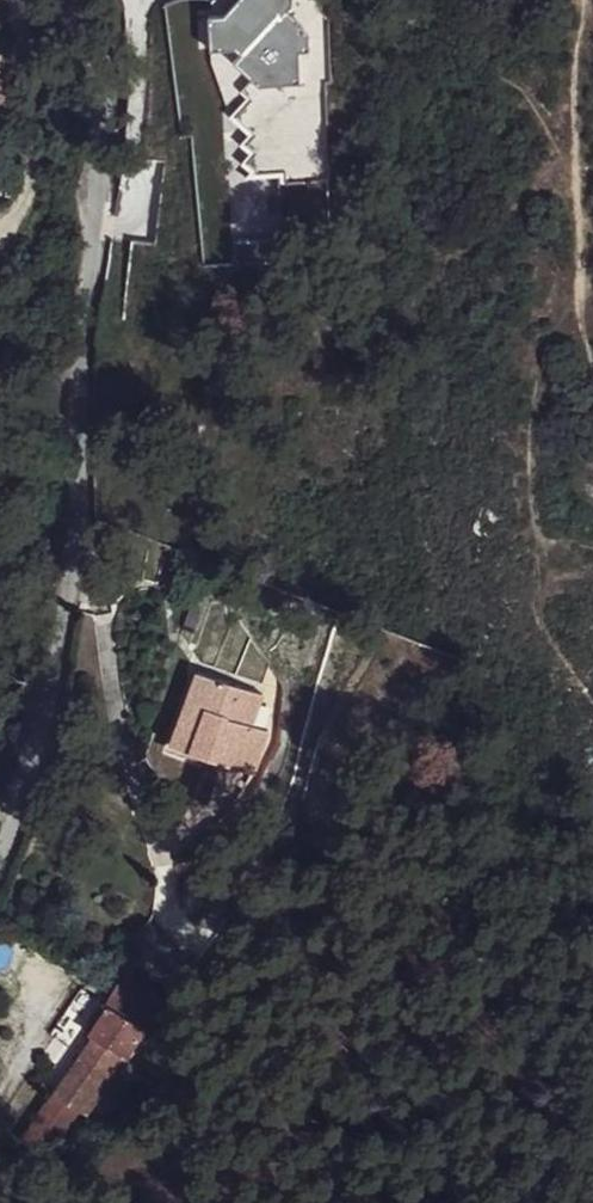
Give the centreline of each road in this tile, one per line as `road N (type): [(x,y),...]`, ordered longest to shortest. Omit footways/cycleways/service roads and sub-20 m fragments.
road 1 (residential): [(0,859),(47,730),(74,572),(105,49),(95,0)]

